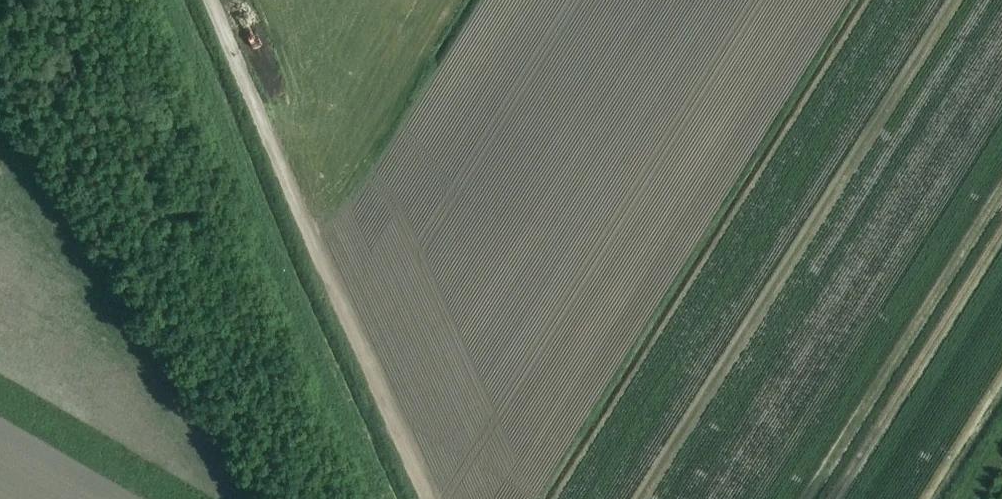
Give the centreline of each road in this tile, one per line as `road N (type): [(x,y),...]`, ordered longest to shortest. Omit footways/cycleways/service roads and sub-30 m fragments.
road 1 (track): [(431,498),(280,170),(212,0)]

